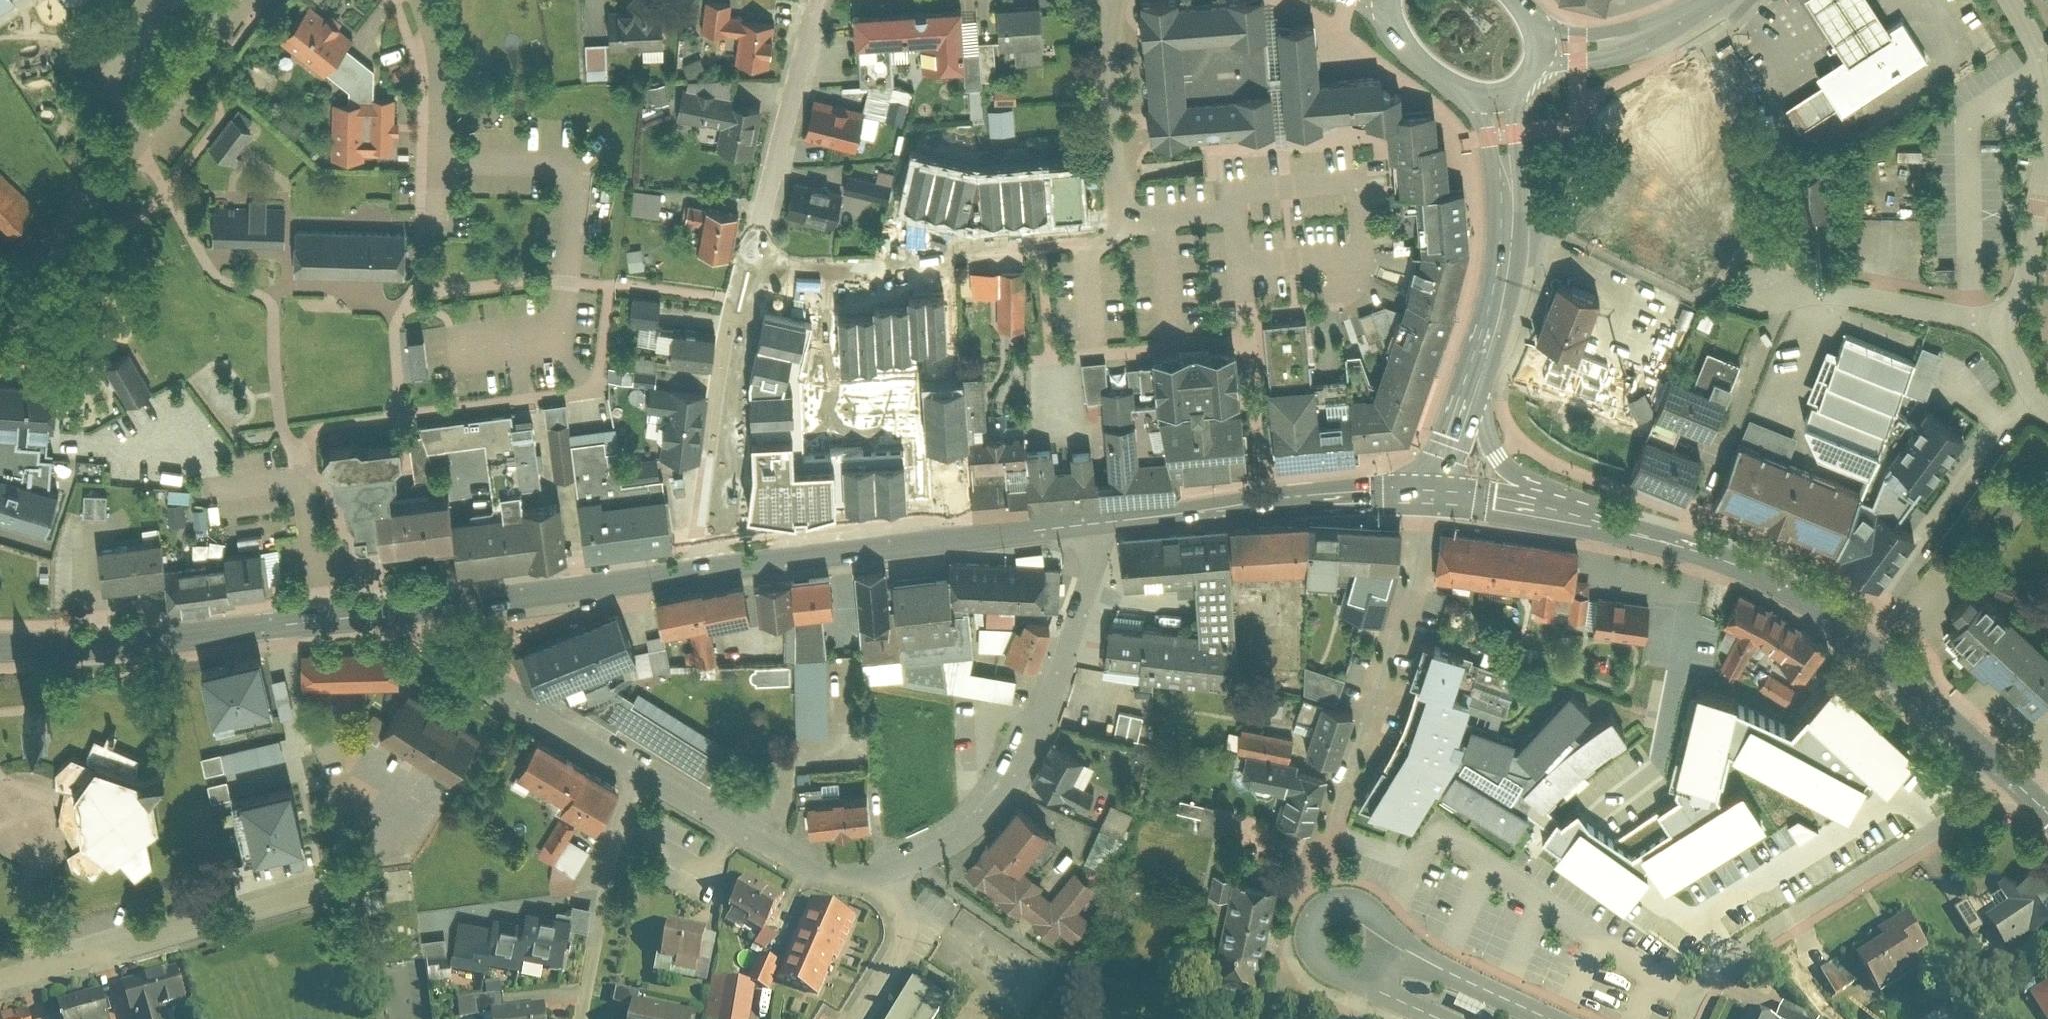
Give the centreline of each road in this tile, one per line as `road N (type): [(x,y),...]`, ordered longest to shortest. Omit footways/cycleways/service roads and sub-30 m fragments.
road 1 (primary): [(2029,792),(1828,607),(1727,561),(1556,508)]
road 2 (residential): [(1094,522),(1095,560),(1039,715),(1004,785),(960,833),(885,875)]
road 3 (residential): [(2029,792),(1978,802),(1716,968),(1685,1018)]
road 4 (primary): [(409,611),(0,645)]
road 5 (primary): [(1094,522),(705,569)]
road 6 (residential): [(253,0),(101,200),(46,263),(0,293)]
road 7 (residential): [(745,266),(1081,244),(1104,239),(1121,222)]
road 8 (residential): [(0,983),(347,882)]
road 9 (residential): [(1431,494),(1407,606),(1331,828)]
road 10 (primary): [(1431,494),(1094,522)]
road 11 (residential): [(1414,954),(1363,900),(1326,904),(1311,924),(1312,949),(1327,968),(1441,1018)]
road 12 (residential): [(745,266),(725,361),(705,569)]
road 13 (primary): [(705,569),(409,611)]
road 14 (residential): [(644,776),(433,654),(409,611)]
road 15 (residential): [(2047,139),(2024,270),(1997,319),(2017,373),(2047,408)]
road 16 (secondary): [(1496,103),(1510,190),(1504,270),(1473,386)]
road 17 (residential): [(812,0),(745,266)]
road 18 (residential): [(885,875),(835,878),(803,867),(644,776)]
road 19 (residential): [(644,776),(616,826),(581,1018)]
road 20 (residential): [(414,0),(426,28),(428,233)]
road 21 (residential): [(1111,0),(1121,222)]
road 22 (secondary): [(1712,0),(1632,41),(1542,49)]
road 23 (secondary): [(1384,0),(1389,27),(1426,74),(1452,92),(1496,103)]
road 24 (residential): [(885,875),(906,907),(904,942),(856,1018)]
road 25 (primary): [(1556,508),(1497,455),(1473,386)]
road 26 (residential): [(1414,954),(1551,1018)]
road 27 (primary): [(1556,508),(1431,494)]

